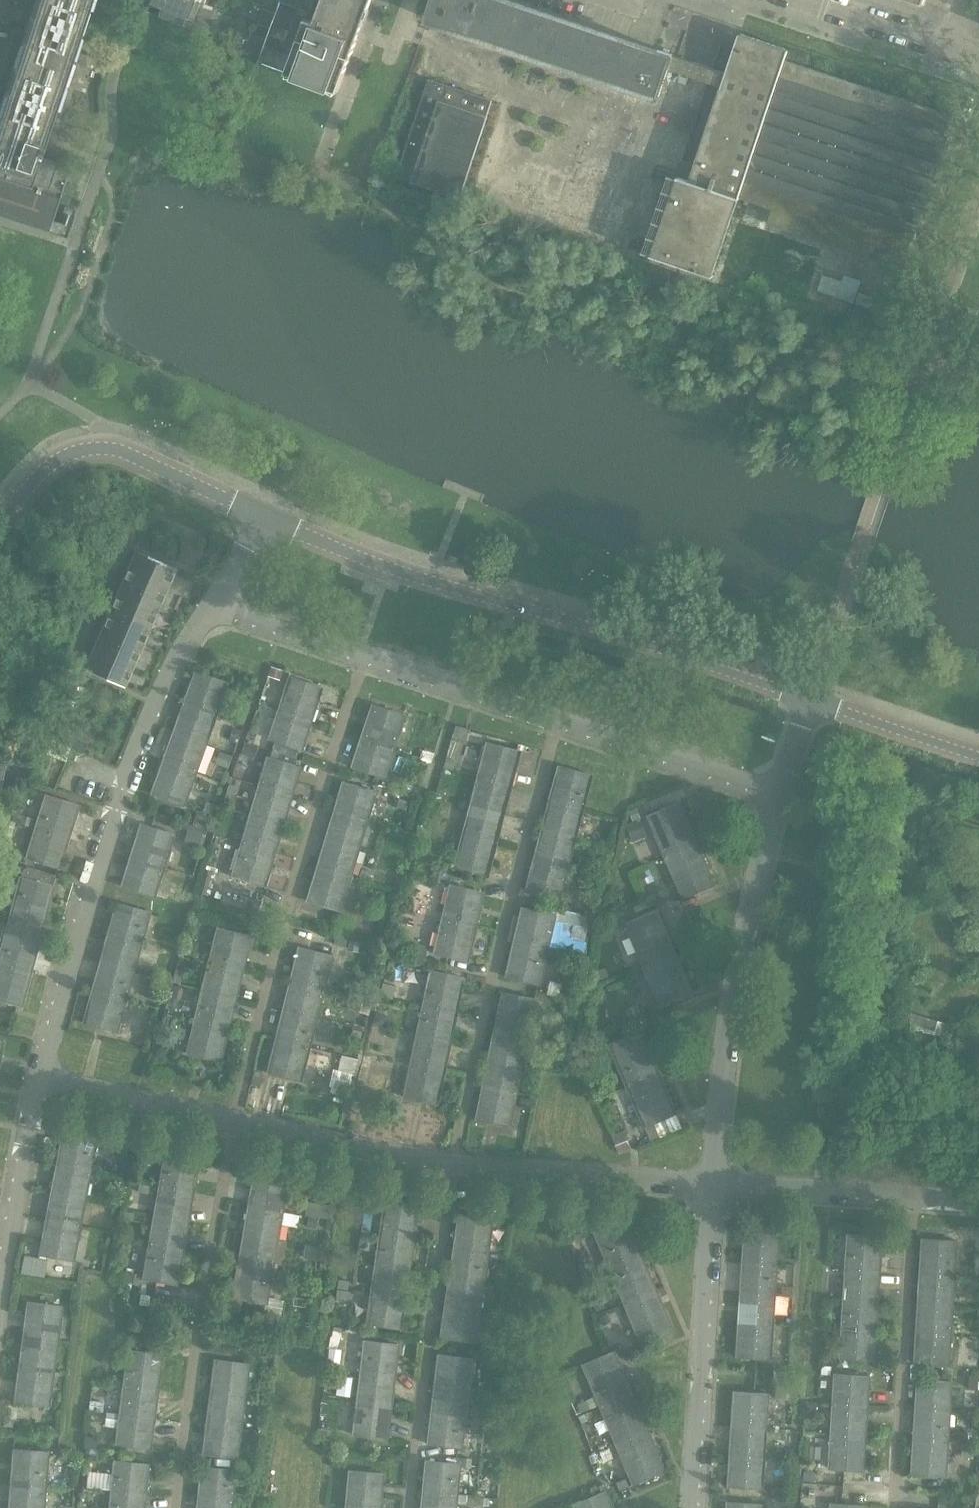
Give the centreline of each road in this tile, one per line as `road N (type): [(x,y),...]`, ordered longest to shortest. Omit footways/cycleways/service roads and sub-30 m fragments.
road 1 (residential): [(265,518),(379,565),(810,701)]
road 2 (residential): [(41,1073),(93,882),(156,705),(186,644),(214,609)]
road 3 (residential): [(233,1122),(366,656)]
road 4 (residential): [(555,722),(454,1165)]
road 5 (residential): [(713,1185),(735,991),(780,798)]
road 6 (residential): [(233,1122),(177,1507)]
road 7 (residential): [(409,1507),(413,1428),(454,1165)]
road 8 (residential): [(694,1507),(713,1185)]
road 9 (residential): [(0,522),(44,471),(89,448),(120,450),(265,518)]
road 10 (residential): [(895,1507),(914,1199)]
road 11 (residential): [(454,1165),(713,1185)]
road 12 (residential): [(780,798),(555,722)]
road 13 (residential): [(233,1122),(454,1165)]
road 14 (residential): [(0,1286),(41,1073)]
road 15 (residential): [(713,1185),(914,1199)]
road 16 (residential): [(555,722),(366,656)]
road 17 (residential): [(41,1073),(233,1122)]
road 18 (residential): [(810,701),(978,756)]
road 19 (residential): [(794,0),(950,52)]
road 20 (residential): [(366,656),(214,609)]

